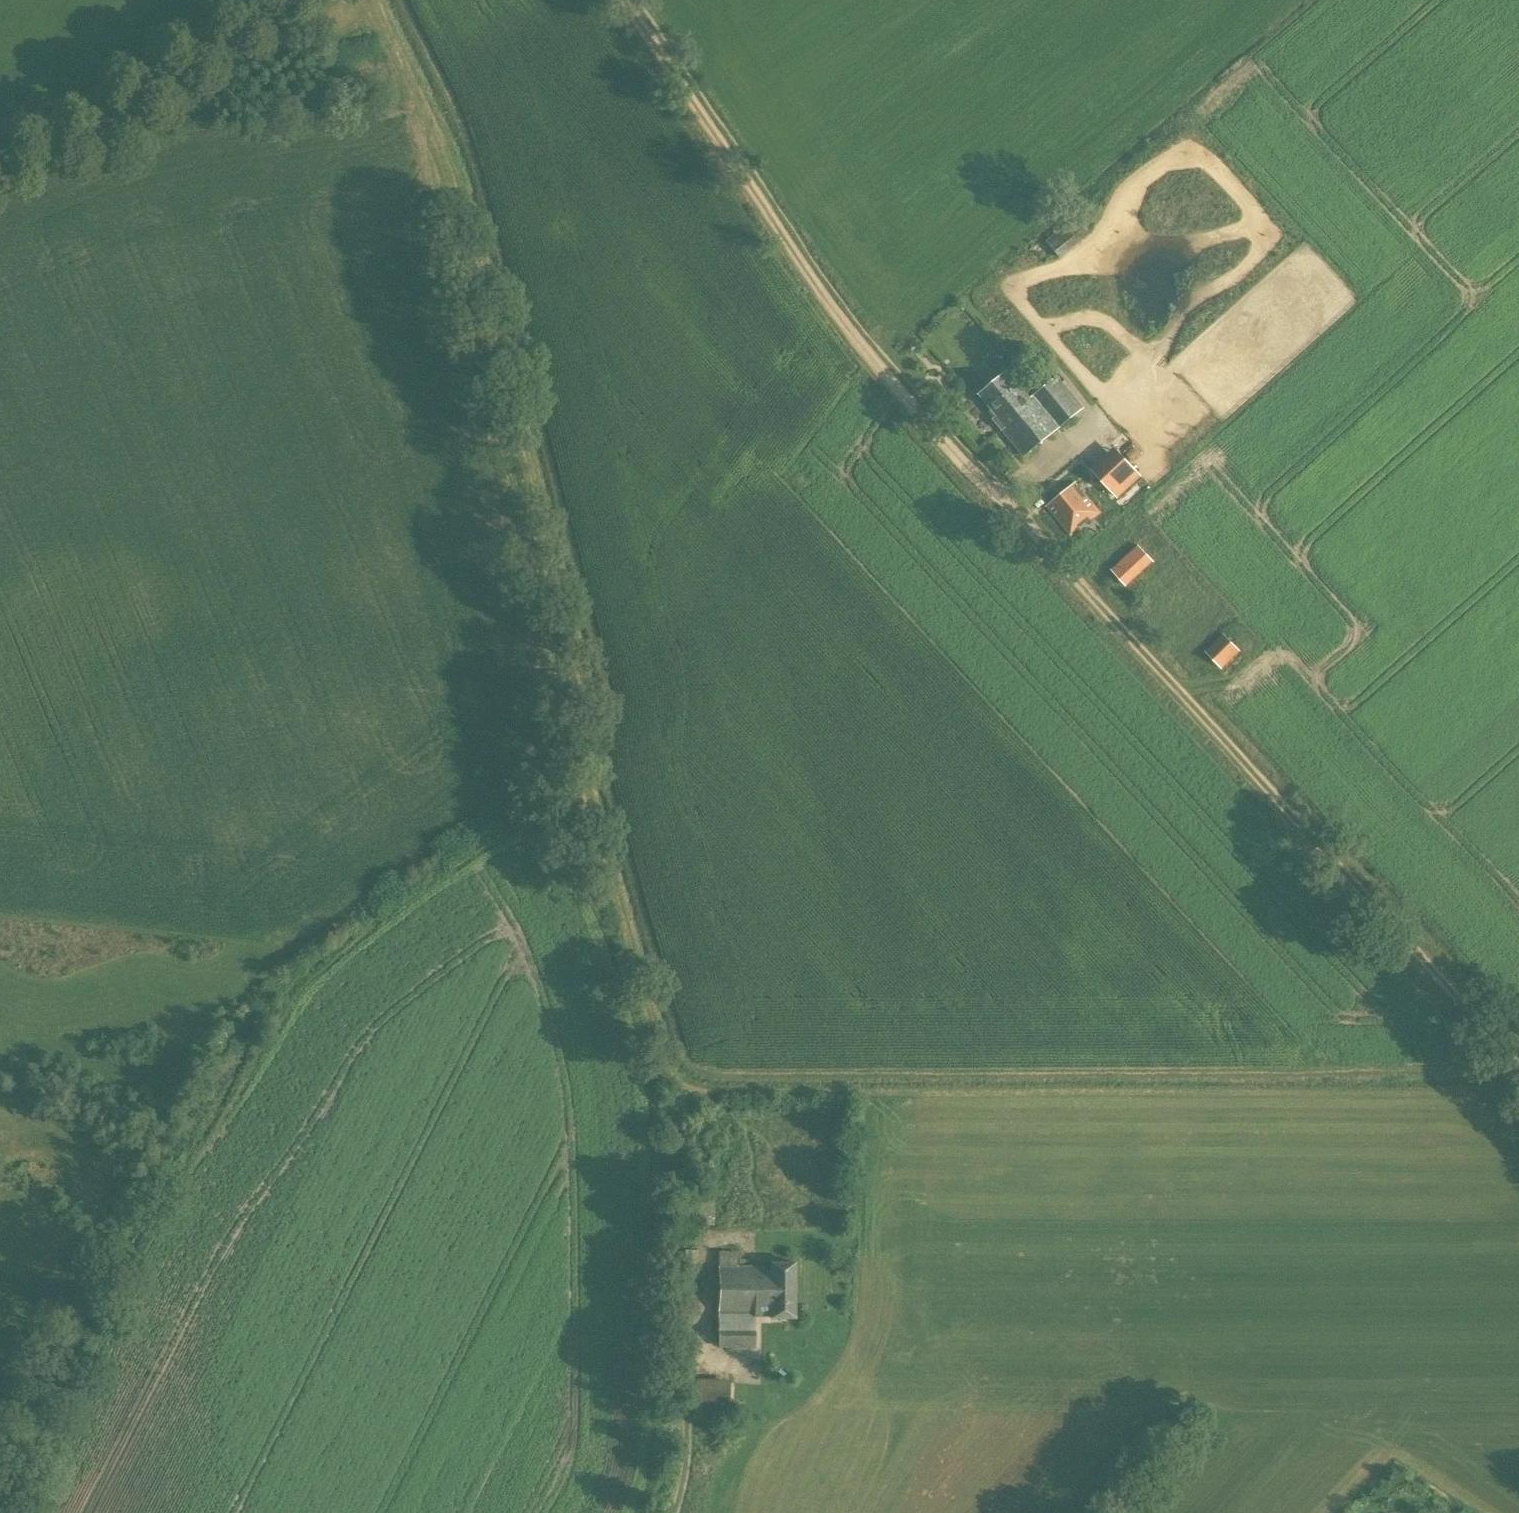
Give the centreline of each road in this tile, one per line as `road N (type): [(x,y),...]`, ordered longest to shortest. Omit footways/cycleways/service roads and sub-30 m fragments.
road 1 (track): [(1518,1066),(1108,636),(860,331),(633,0)]
road 2 (unclassified): [(0,147),(272,0)]

